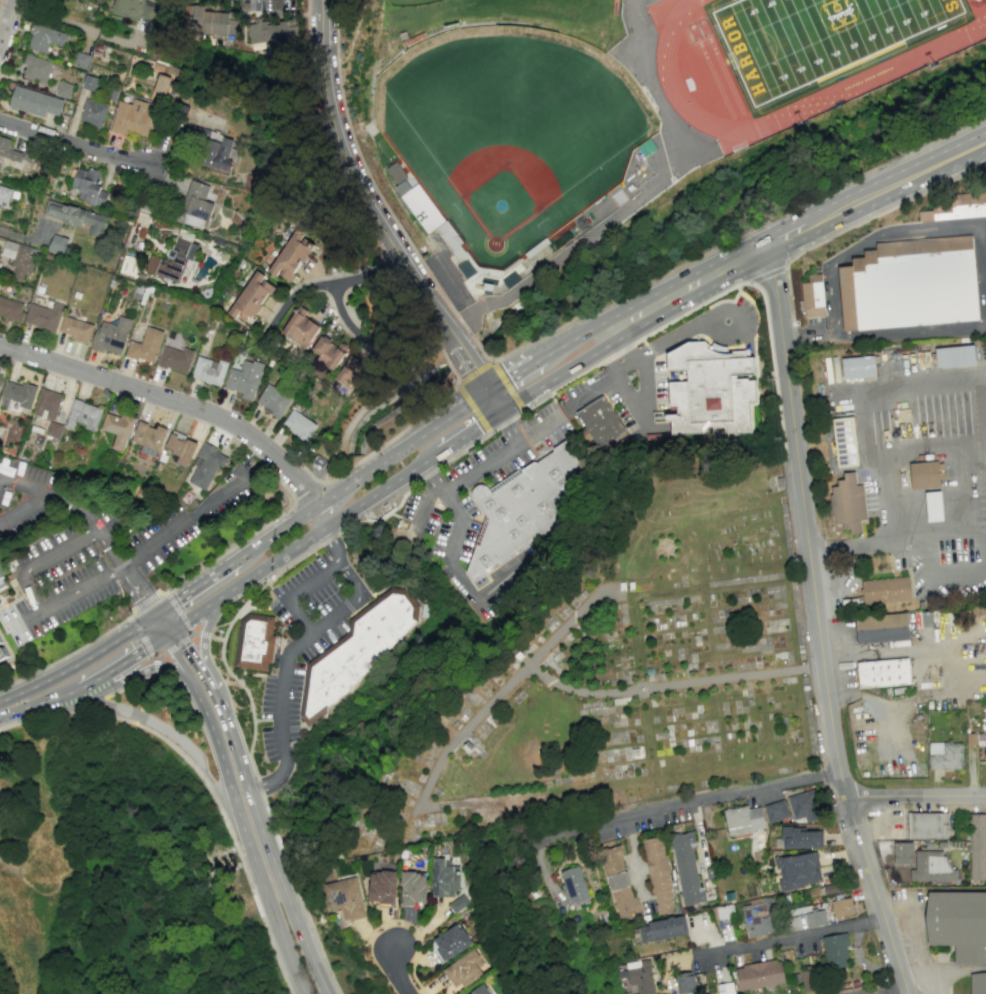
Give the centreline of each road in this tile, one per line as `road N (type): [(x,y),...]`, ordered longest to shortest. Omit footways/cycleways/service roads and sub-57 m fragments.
road 1 (tertiary): [(770,243),(832,730),(907,993)]
road 2 (primary): [(599,336),(583,333),(470,402),(161,609)]
road 3 (primary): [(174,627),(594,352),(599,336)]
road 4 (primary): [(599,336),(985,140)]
road 5 (residential): [(0,346),(218,418),(280,461),(318,503)]
road 6 (tertiary): [(446,326),(365,199),(343,148),(327,94),(321,0)]
road 7 (primary): [(188,679),(305,993)]
road 8 (residential): [(522,842),(840,770)]
road 9 (primary): [(328,993),(228,727)]
road 10 (primary): [(161,609),(1,710)]
road 11 (residential): [(885,922),(701,958)]
road 12 (residential): [(0,120),(156,171)]
road 13 (residential): [(404,259),(344,282),(336,298),(352,335),(368,346)]
road 14 (tertiary): [(847,797),(985,796)]

